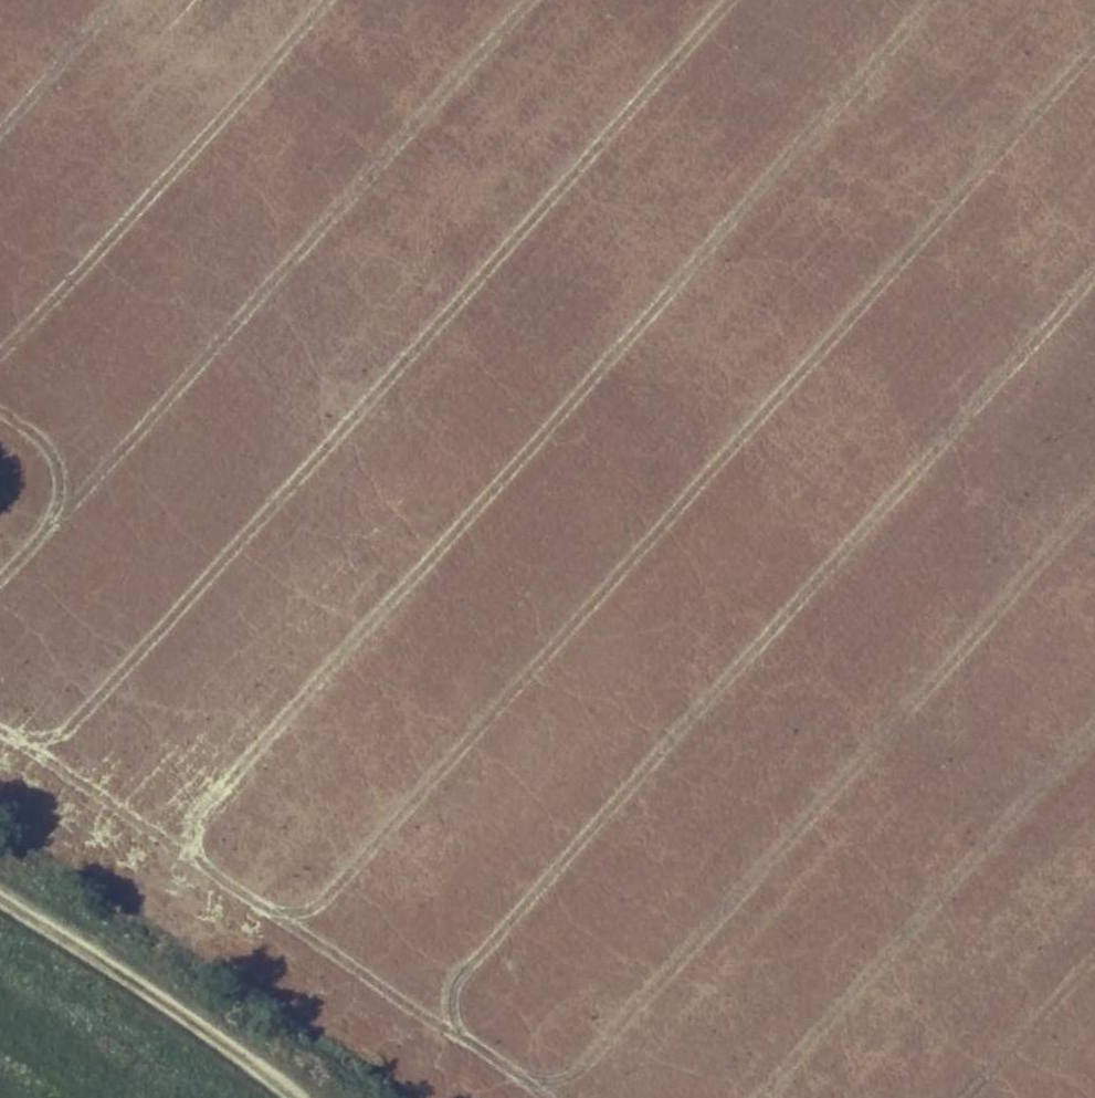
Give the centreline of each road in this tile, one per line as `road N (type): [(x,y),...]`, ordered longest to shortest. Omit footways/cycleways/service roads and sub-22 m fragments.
road 1 (track): [(301,1097),(0,898)]

